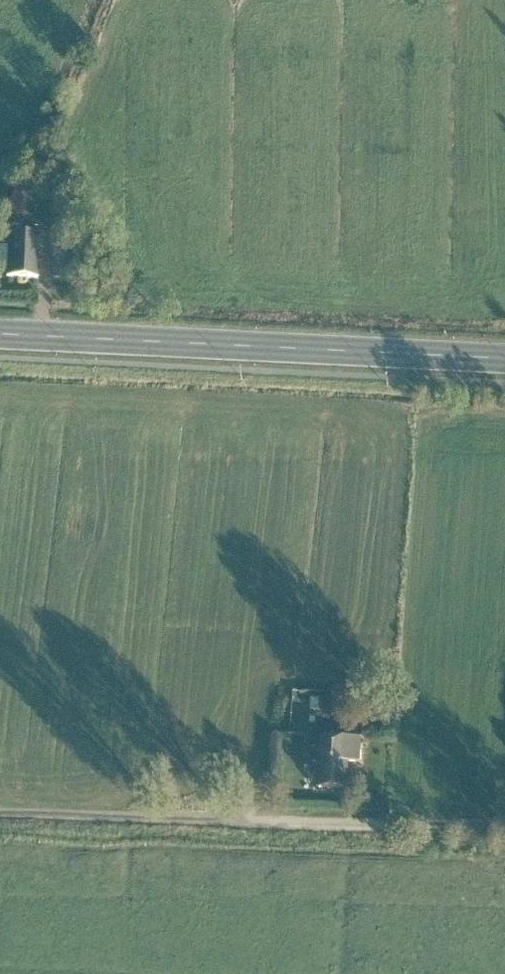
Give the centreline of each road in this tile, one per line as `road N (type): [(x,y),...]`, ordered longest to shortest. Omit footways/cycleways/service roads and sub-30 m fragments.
road 1 (secondary): [(0,335),(504,359)]
road 2 (track): [(504,826),(0,815)]

